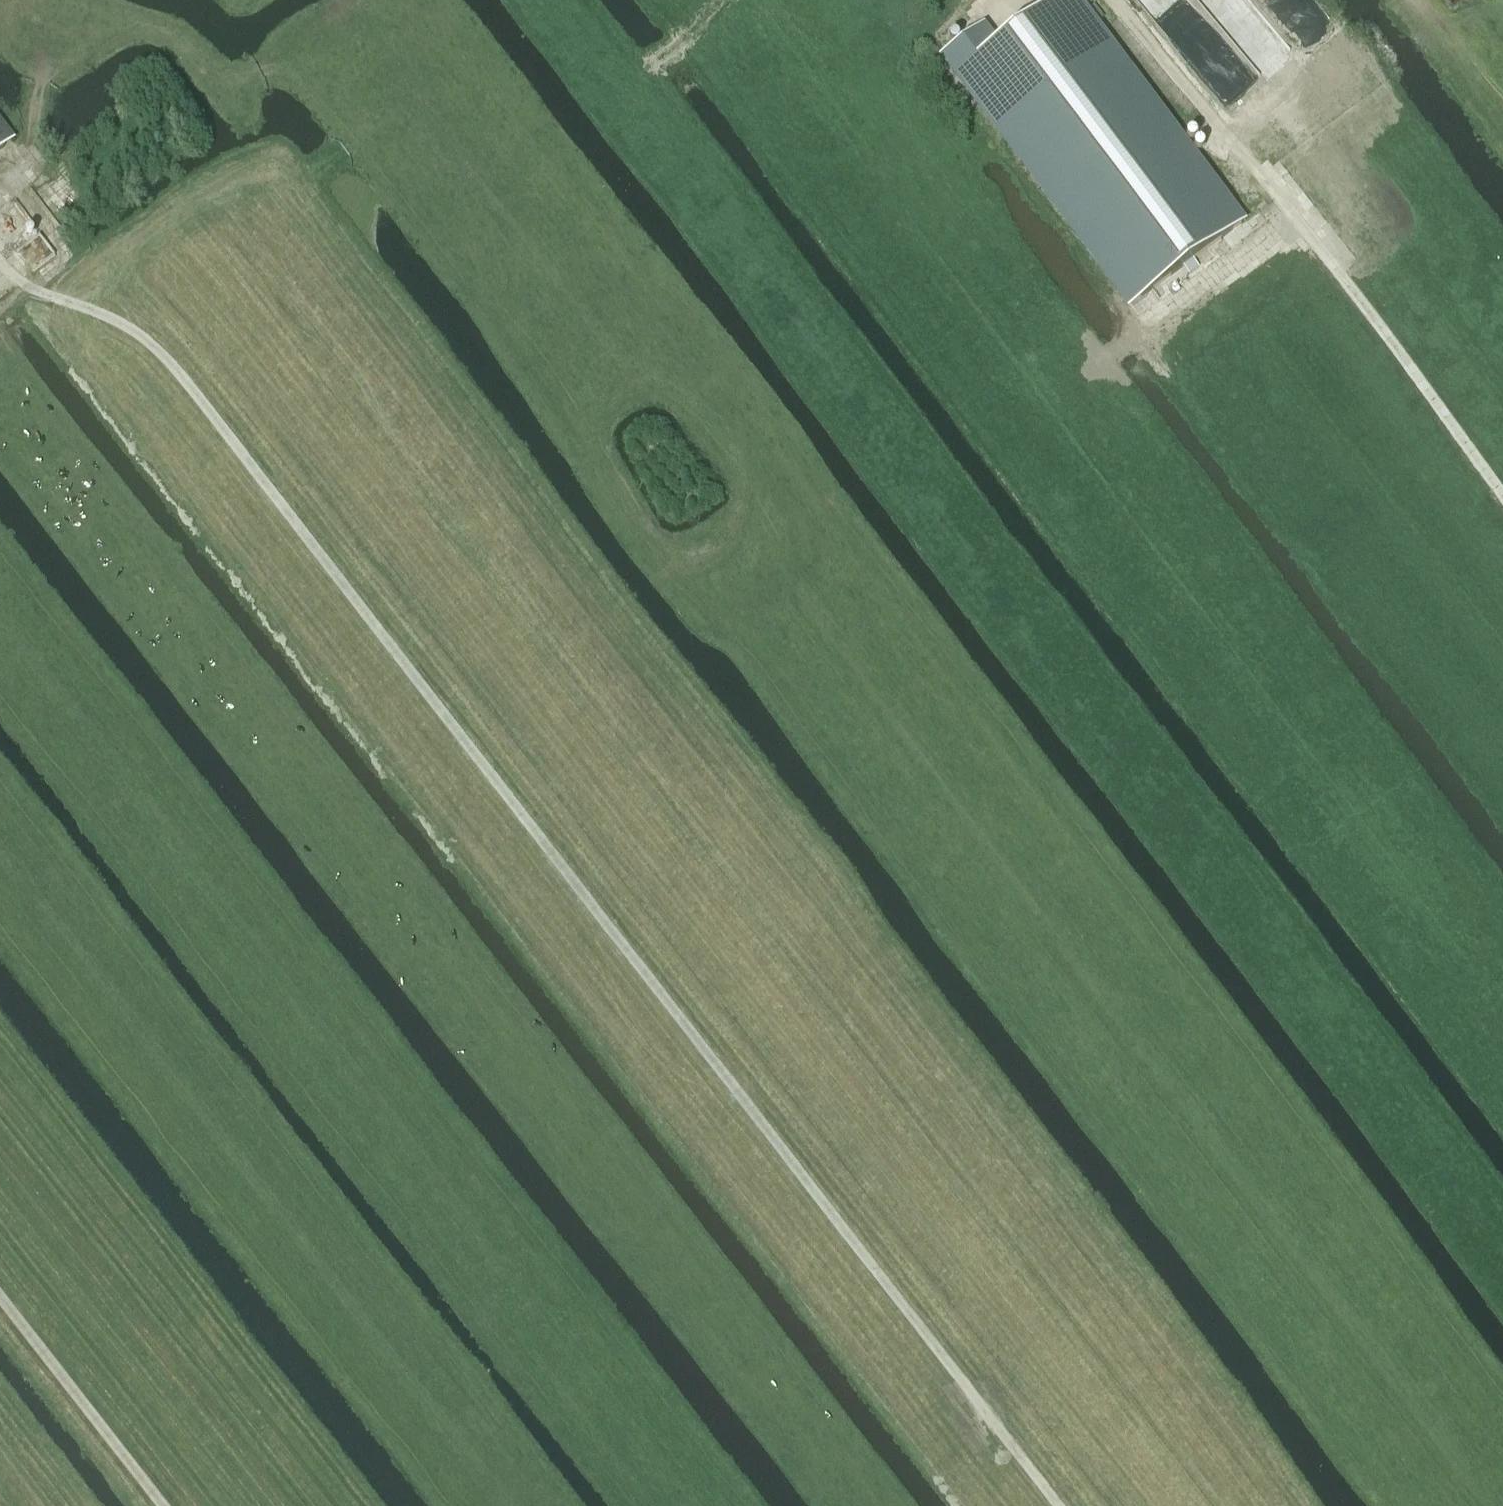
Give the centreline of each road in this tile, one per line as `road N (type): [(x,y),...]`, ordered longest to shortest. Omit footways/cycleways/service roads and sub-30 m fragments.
road 1 (track): [(0,261),(57,299),(133,330),(161,353),(1055,1505)]
road 2 (track): [(0,1288),(172,1505)]

